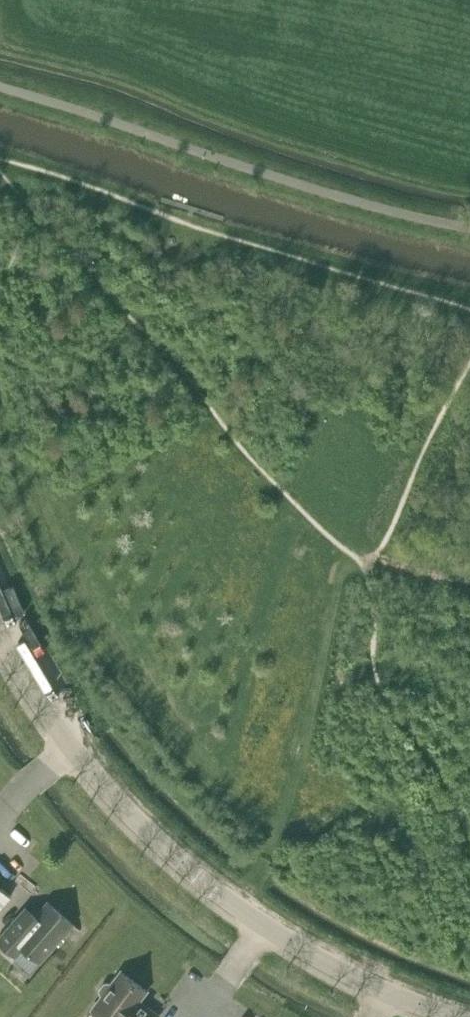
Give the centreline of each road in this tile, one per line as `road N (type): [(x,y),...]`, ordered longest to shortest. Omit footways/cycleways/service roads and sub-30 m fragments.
road 1 (tertiary): [(454,1016),(297,946),(186,867),(72,748),(0,636)]

